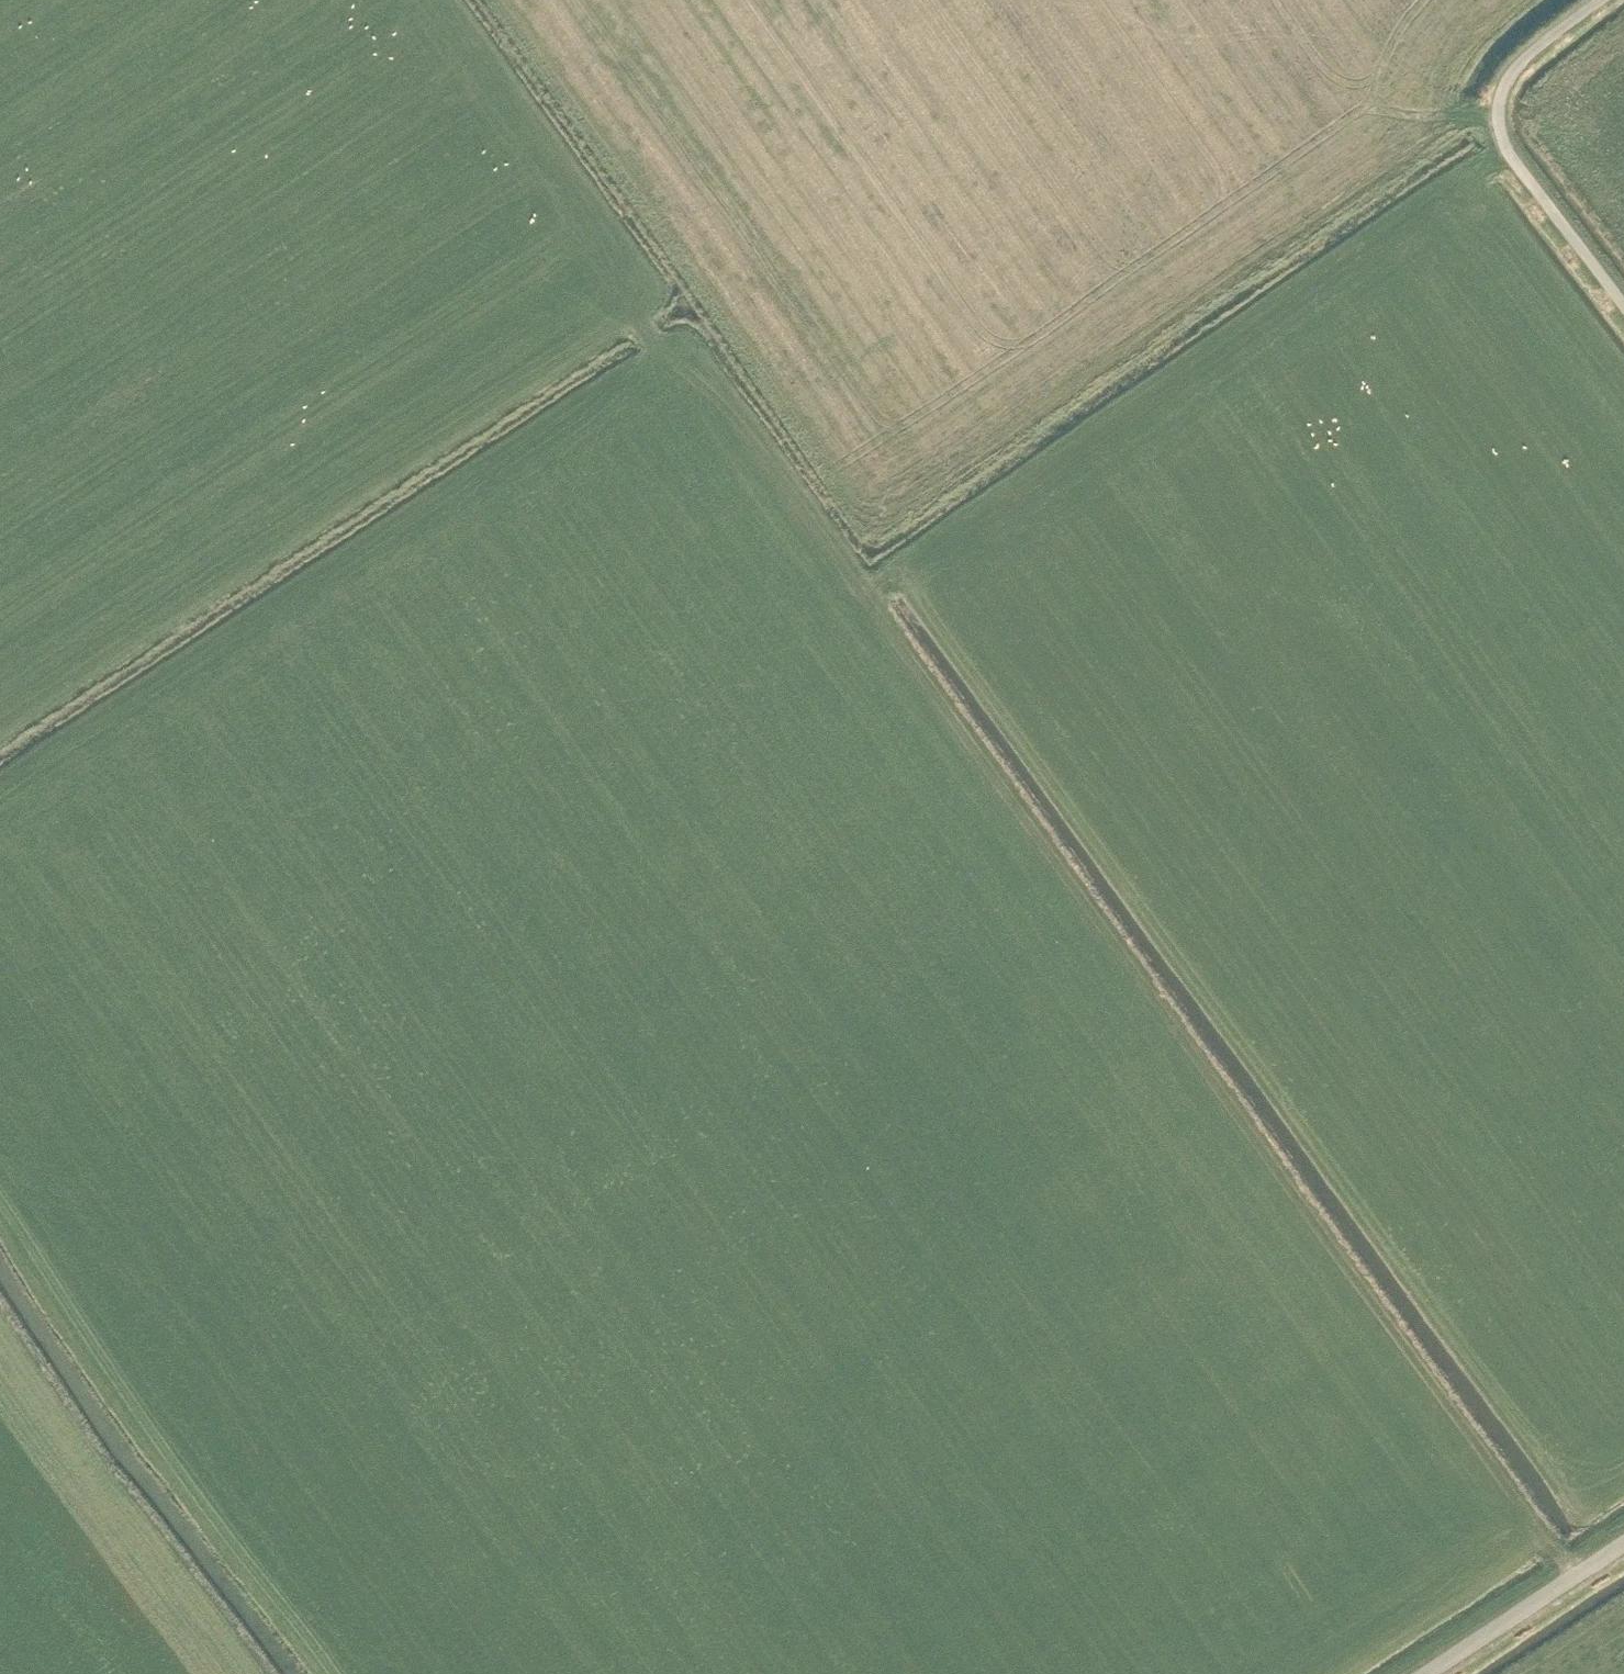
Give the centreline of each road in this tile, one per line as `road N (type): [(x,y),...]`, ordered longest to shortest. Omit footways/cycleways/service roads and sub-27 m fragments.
road 1 (unclassified): [(1623,307),(1513,162),(1497,113),(1517,63),(1600,0)]
road 2 (unclassified): [(1427,1673),(1623,1545)]

